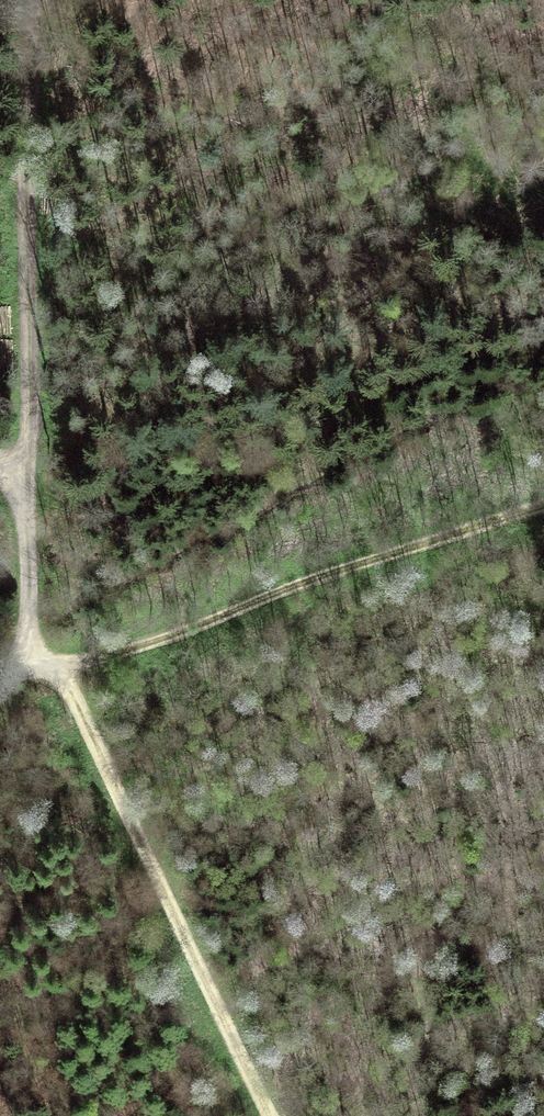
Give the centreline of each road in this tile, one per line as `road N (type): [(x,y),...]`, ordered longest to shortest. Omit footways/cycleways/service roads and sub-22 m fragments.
road 1 (track): [(39,657),(29,607),(25,483),(27,104),(39,0)]
road 2 (track): [(39,657),(100,655),(543,506)]
road 3 (track): [(270,1115),(68,685),(39,657)]

